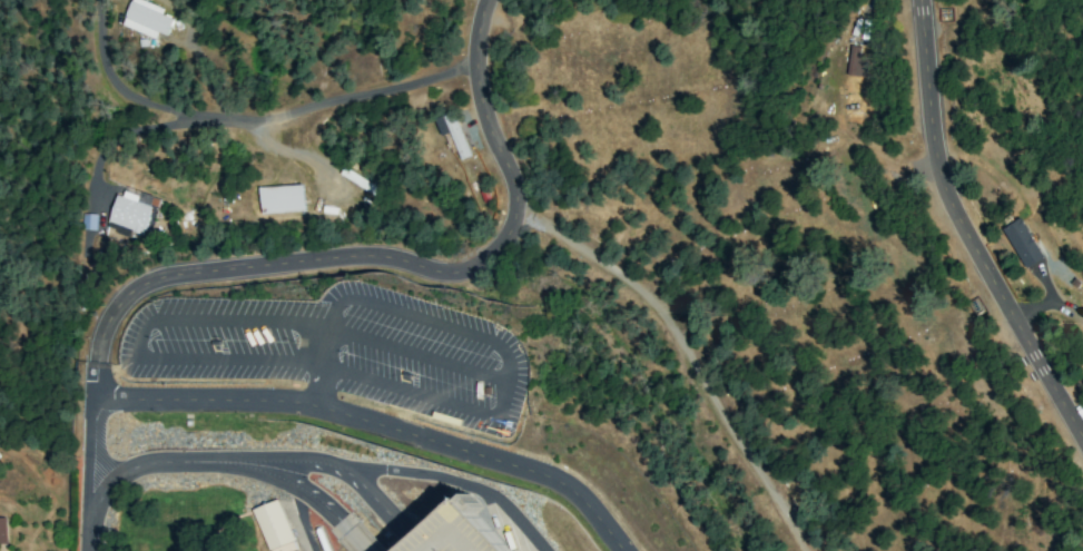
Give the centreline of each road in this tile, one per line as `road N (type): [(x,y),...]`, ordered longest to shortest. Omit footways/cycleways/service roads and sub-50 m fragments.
road 1 (residential): [(494,0),(480,75),(519,198),(509,246),(457,273),(336,259),(150,284),(118,309),(105,334),(98,401)]
road 2 (residential): [(623,550),(579,495),(551,480),(390,426),(275,405),(98,401)]
road 3 (residential): [(1082,438),(1012,319),(945,179),(927,0)]
road 4 (residential): [(98,401),(92,550)]

